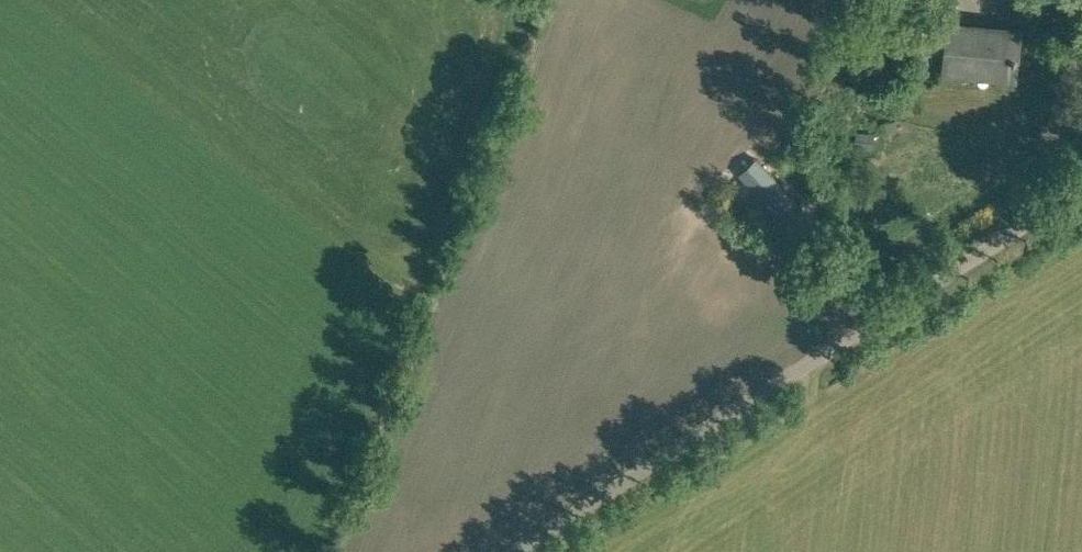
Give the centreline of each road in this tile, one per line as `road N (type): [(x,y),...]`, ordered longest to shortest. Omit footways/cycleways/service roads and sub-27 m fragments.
road 1 (unclassified): [(514,551),(1081,192)]

